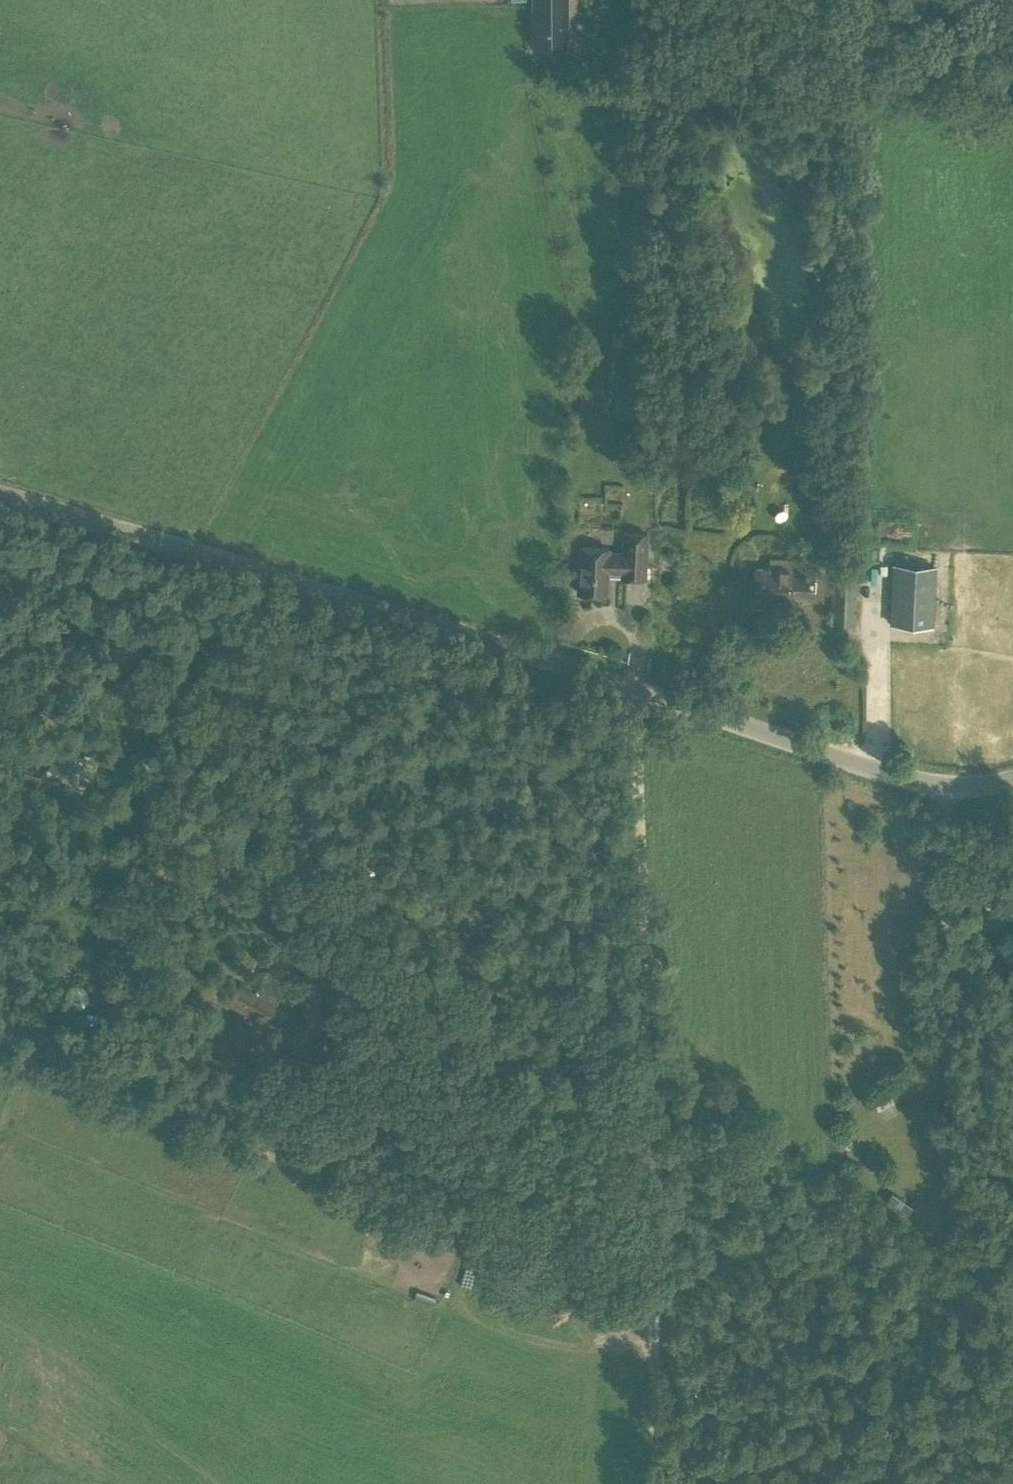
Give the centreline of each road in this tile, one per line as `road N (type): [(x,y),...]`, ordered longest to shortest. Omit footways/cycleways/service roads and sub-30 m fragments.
road 1 (unclassified): [(1012,781),(938,787),(818,754),(677,699),(0,500)]
road 2 (track): [(938,787),(956,1089),(989,1156),(1012,1170)]

